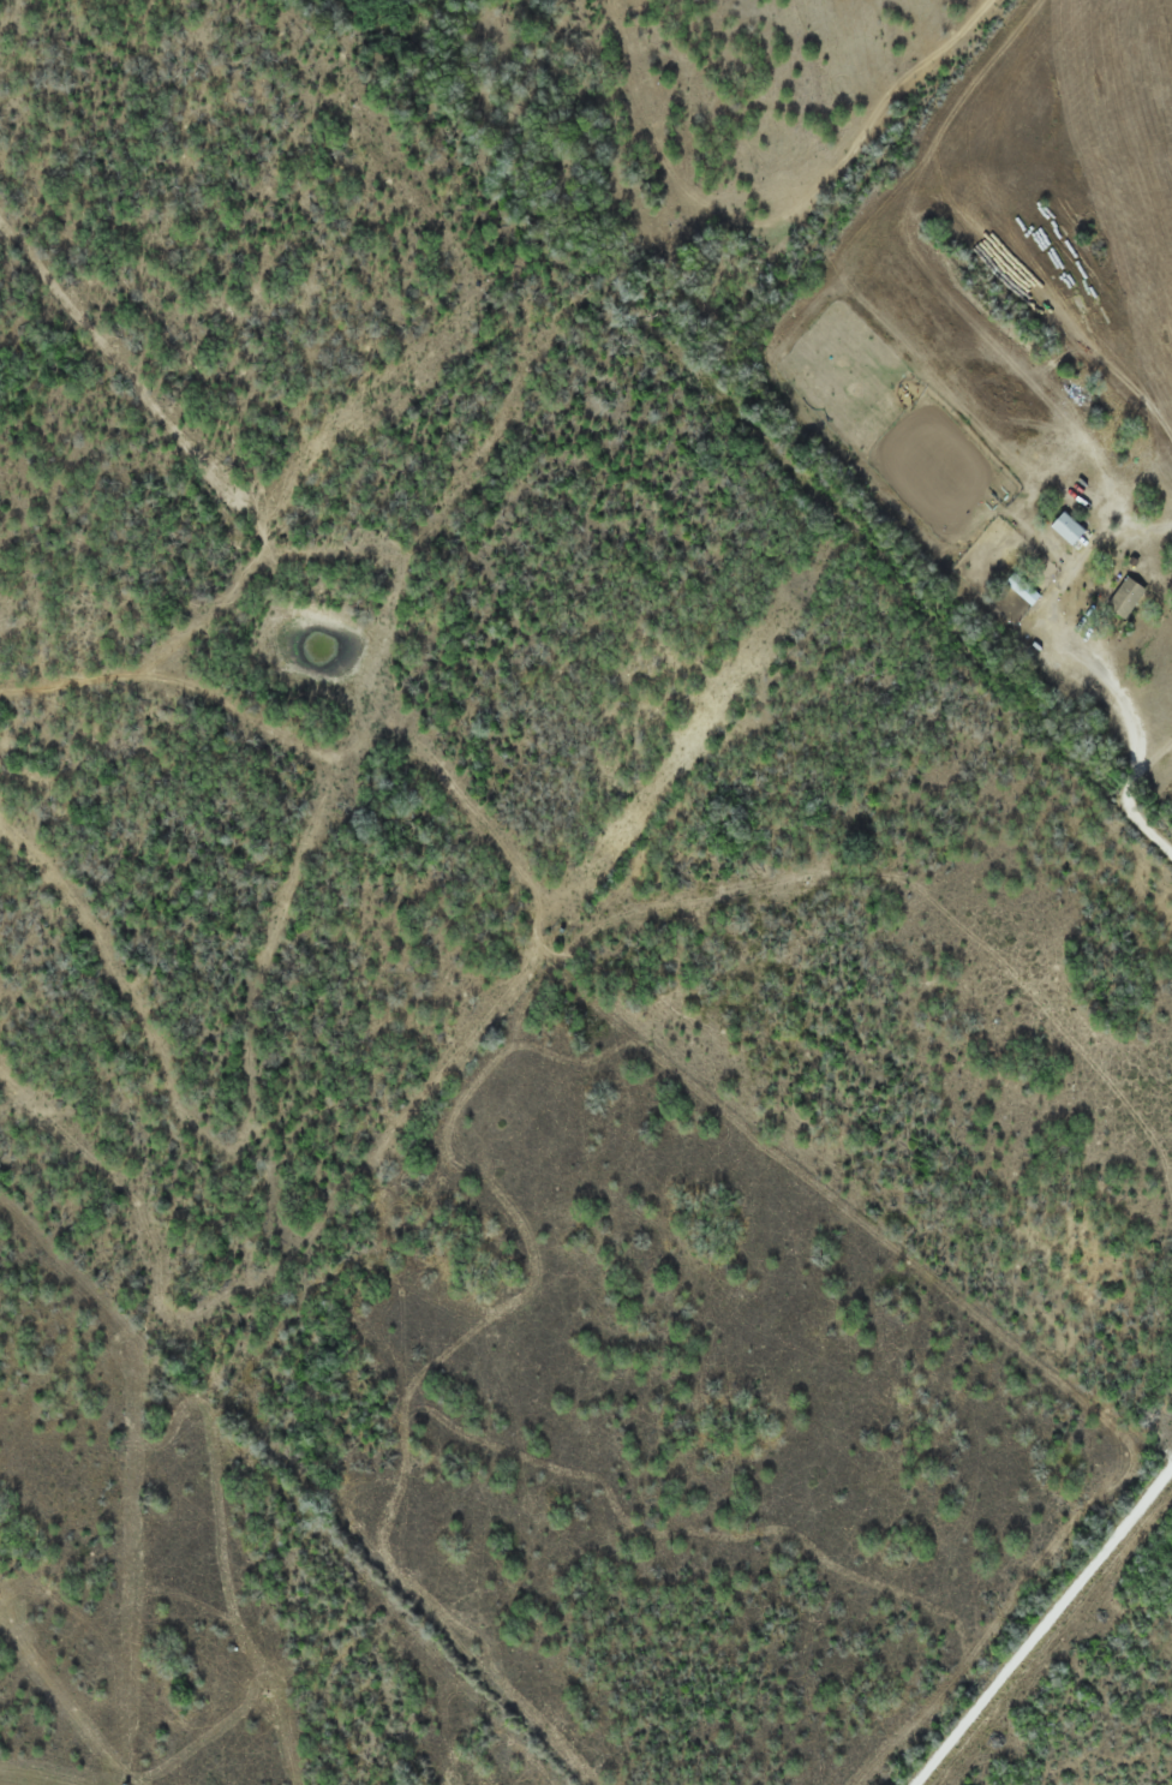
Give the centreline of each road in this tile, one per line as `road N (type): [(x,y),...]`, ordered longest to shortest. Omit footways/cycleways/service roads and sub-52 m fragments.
road 1 (residential): [(923,1784),(1171,1475)]

